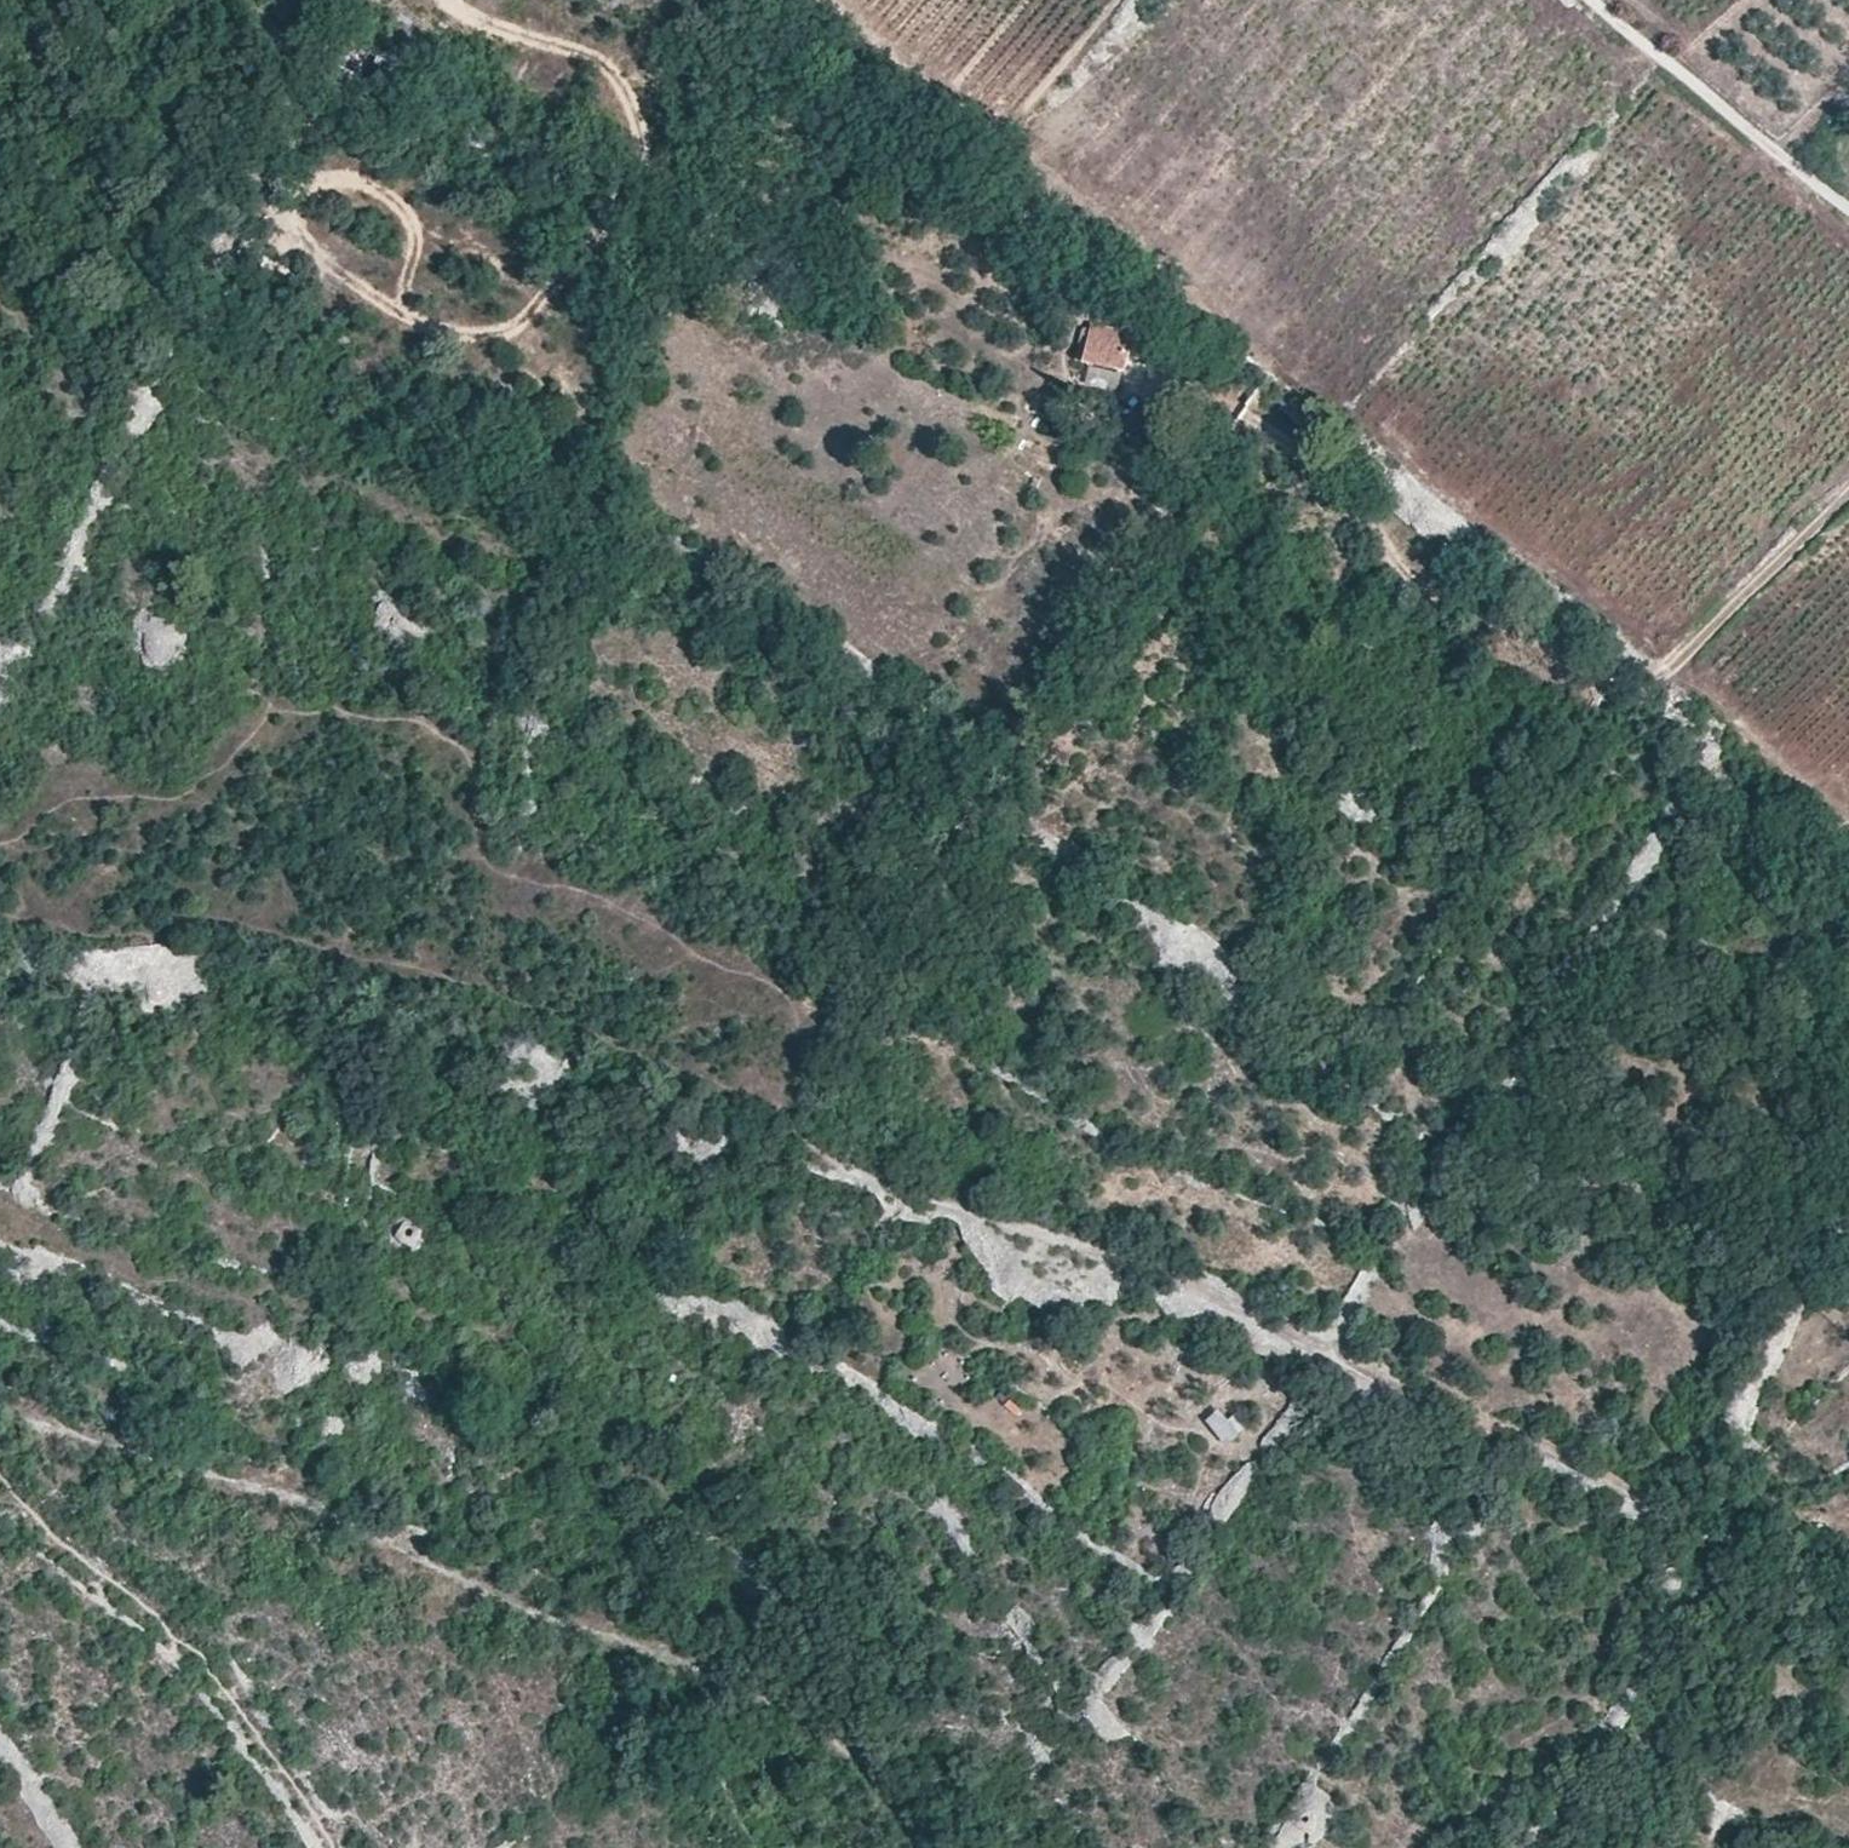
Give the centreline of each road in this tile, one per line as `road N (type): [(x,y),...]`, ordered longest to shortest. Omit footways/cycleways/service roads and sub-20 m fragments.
road 1 (track): [(1848,491),(1688,657),(1654,681),(1342,442)]
road 2 (unclassified): [(321,1847),(190,1662),(0,1503)]
road 3 (track): [(1848,213),(1576,0)]

